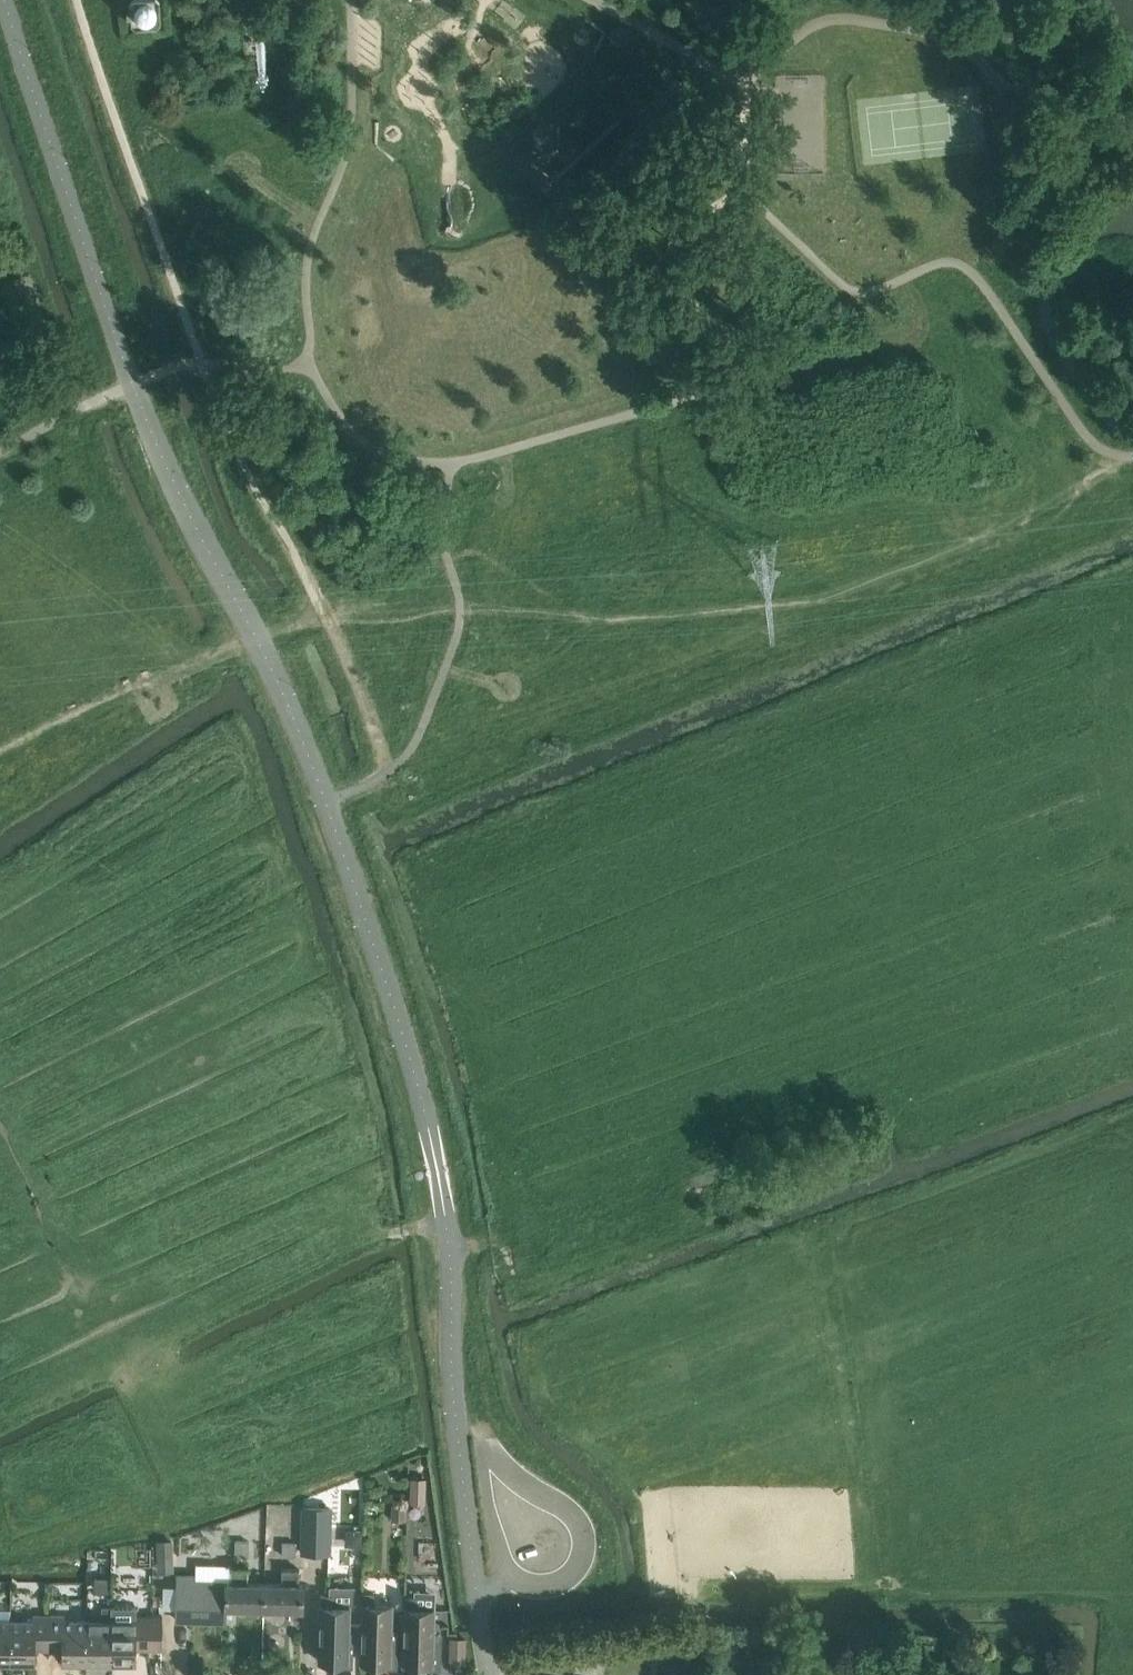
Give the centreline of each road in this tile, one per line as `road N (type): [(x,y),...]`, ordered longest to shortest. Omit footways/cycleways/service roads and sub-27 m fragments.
road 1 (residential): [(489,1674),(453,1390),(440,1181)]

